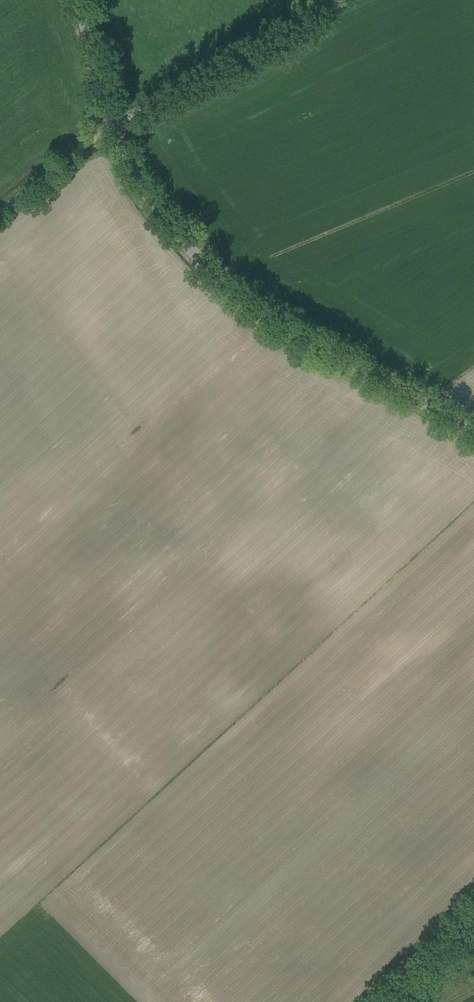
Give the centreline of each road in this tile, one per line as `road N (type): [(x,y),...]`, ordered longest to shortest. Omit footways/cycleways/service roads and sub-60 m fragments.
road 1 (tertiary): [(473,432),(268,320),(188,248),(124,154),(76,0)]
road 2 (track): [(0,211),(113,124),(336,0)]

